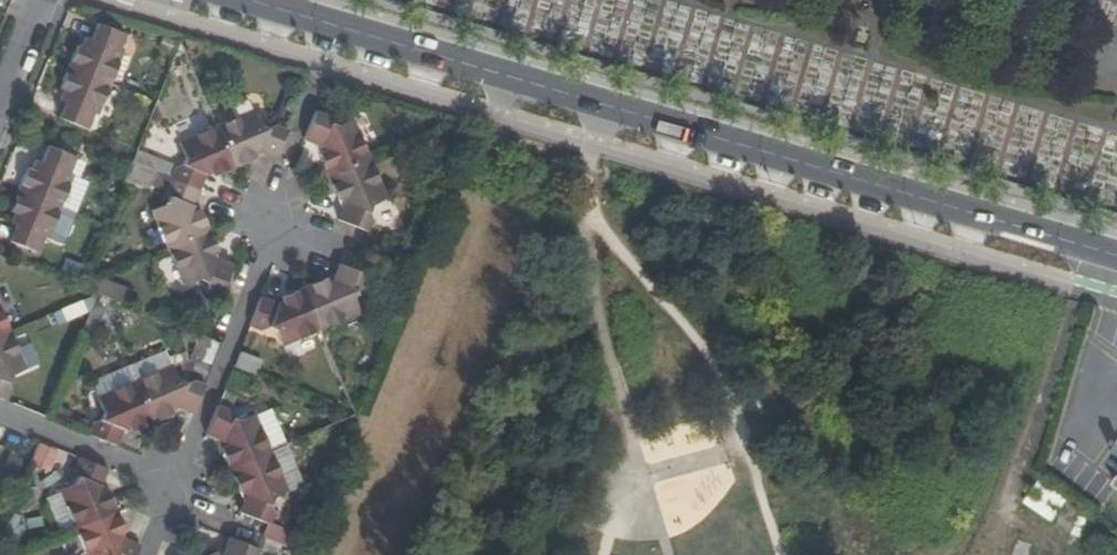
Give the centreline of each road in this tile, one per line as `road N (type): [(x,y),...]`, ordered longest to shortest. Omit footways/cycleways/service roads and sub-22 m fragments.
road 1 (tertiary): [(190,0),(250,8),(417,57),(453,79),(1116,273)]
road 2 (tertiary): [(1116,241),(1030,225),(678,121),(629,96),(298,0)]
road 3 (residential): [(278,221),(179,480)]
road 4 (residential): [(0,417),(179,480)]

